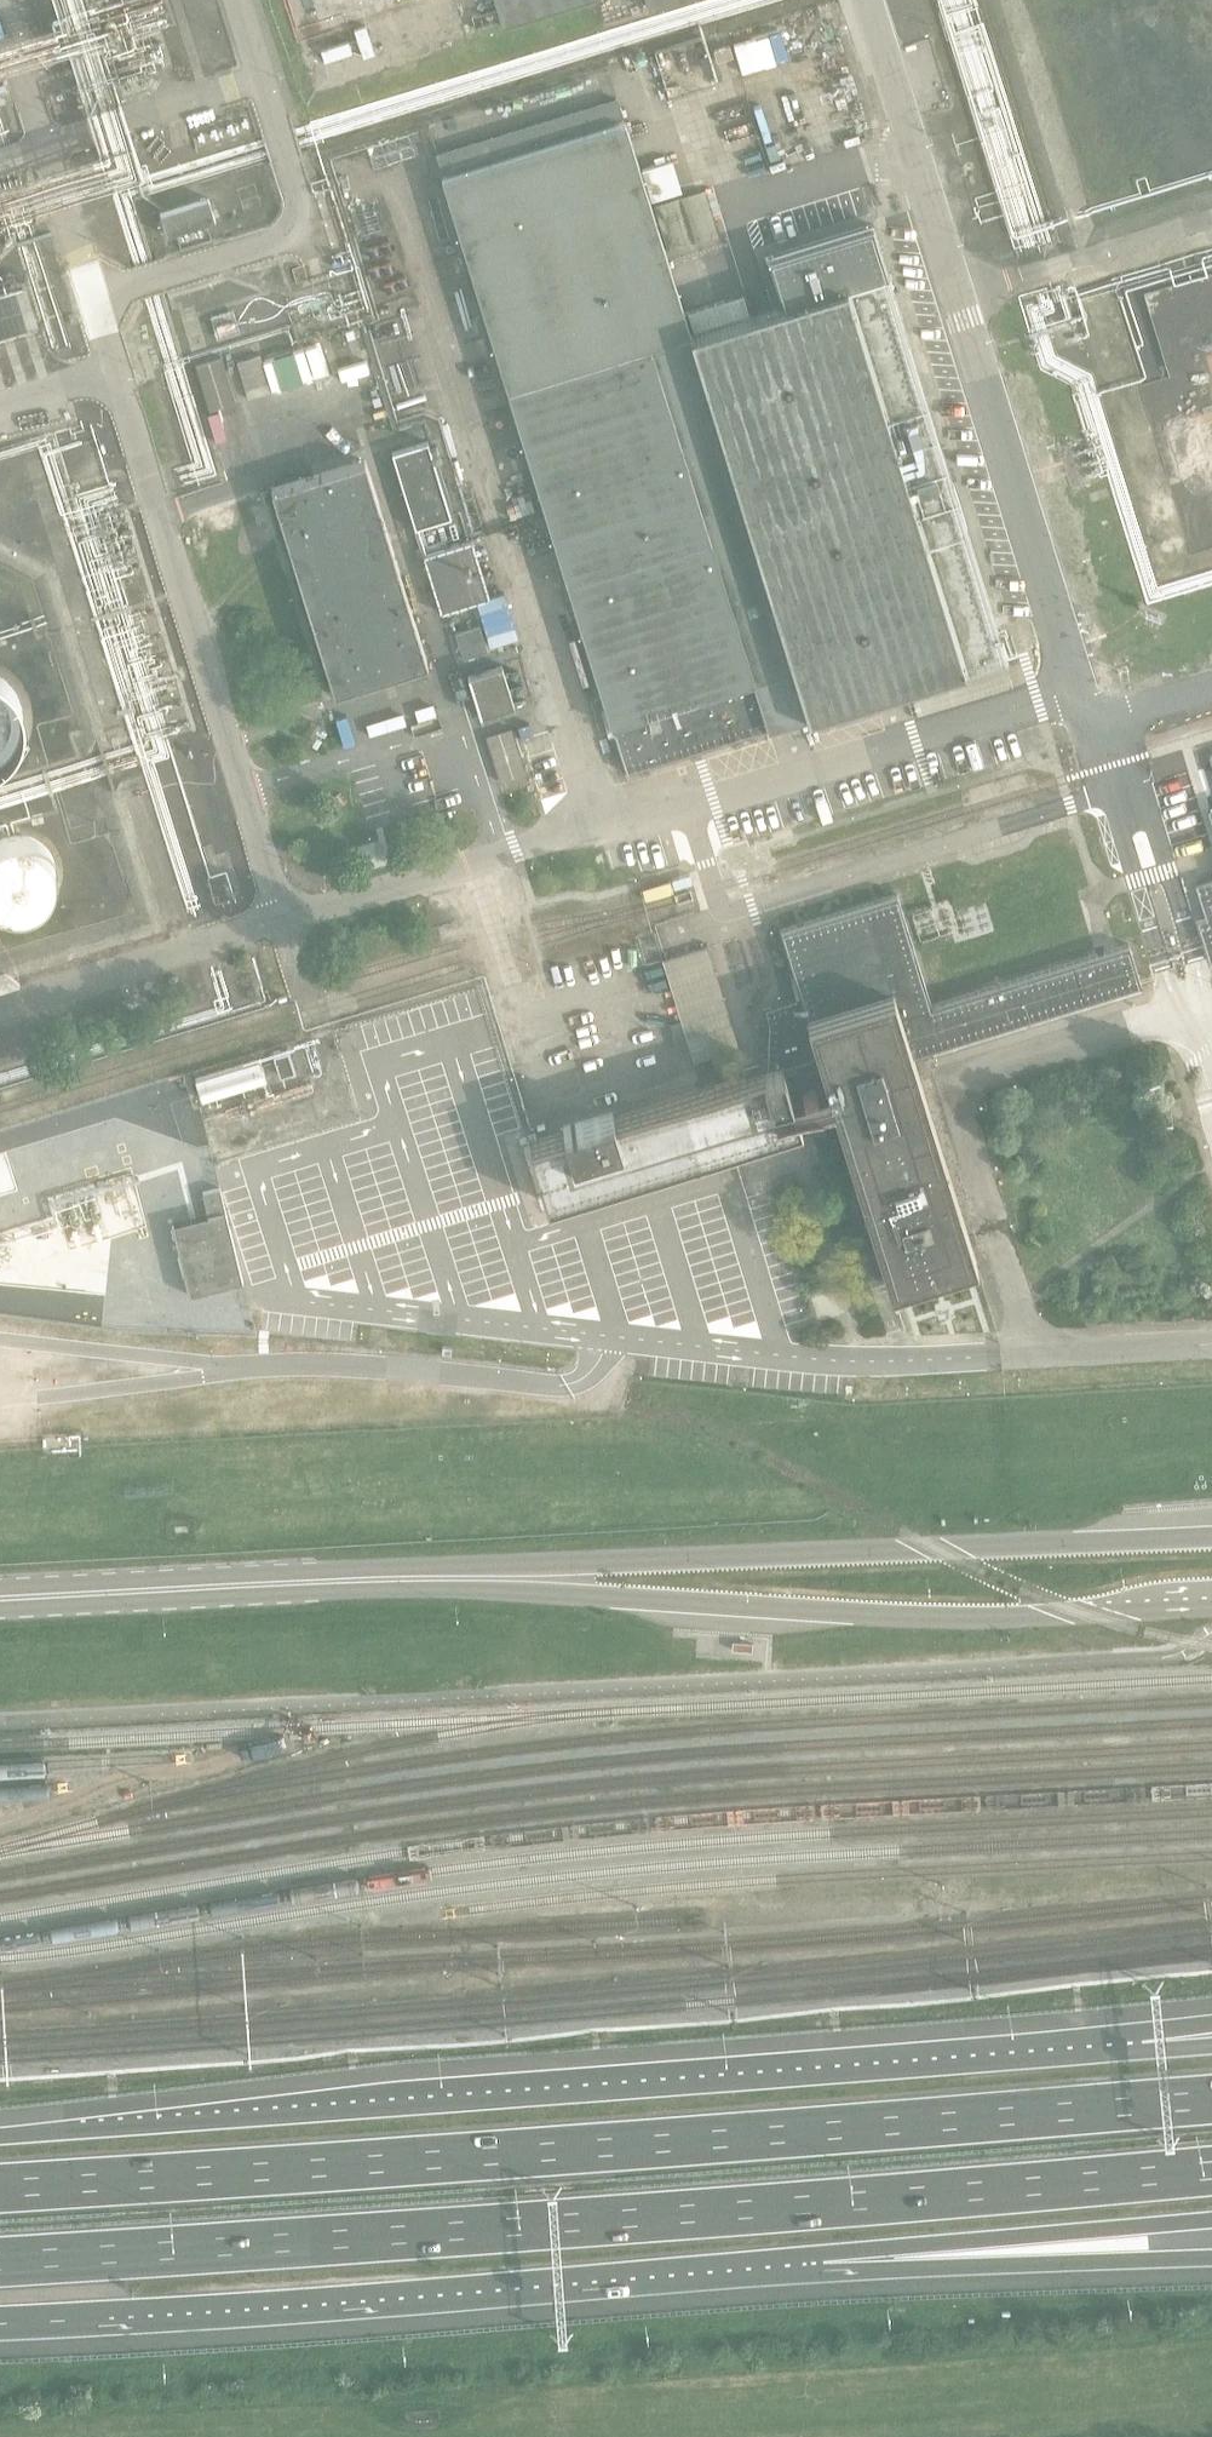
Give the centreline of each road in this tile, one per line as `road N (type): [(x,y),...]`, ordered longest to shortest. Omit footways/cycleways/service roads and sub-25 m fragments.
road 1 (motorway): [(0,2260),(546,2226),(1211,2170)]
road 2 (motorway): [(1211,2098),(545,2155),(0,2187)]
road 3 (motorway): [(1144,2052),(0,2136)]
road 4 (secondary): [(344,1581),(1024,1617),(1211,1602)]
road 5 (secondary): [(1211,1538),(463,1567),(344,1581)]
road 6 (motorway): [(0,2316),(815,2266)]
road 7 (motorway): [(815,2266),(1211,2224)]
road 8 (motorway): [(815,2266),(1211,2260)]
road 9 (secondary): [(0,1599),(344,1581)]

